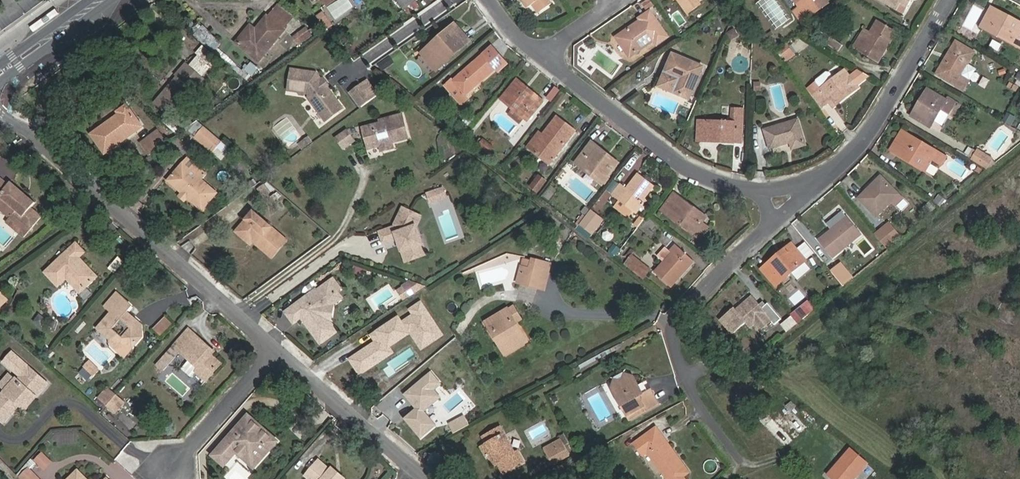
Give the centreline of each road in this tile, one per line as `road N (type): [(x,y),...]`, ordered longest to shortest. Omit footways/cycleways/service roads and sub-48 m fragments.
road 1 (residential): [(0,118),(29,131),(279,347)]
road 2 (residential): [(750,467),(706,416),(677,349),(680,325),(773,222)]
road 3 (residential): [(539,52),(673,161),(760,193)]
road 4 (residential): [(811,188),(862,145),(948,0)]
road 5 (residential): [(279,347),(428,478)]
road 6 (residential): [(163,477),(279,347)]

